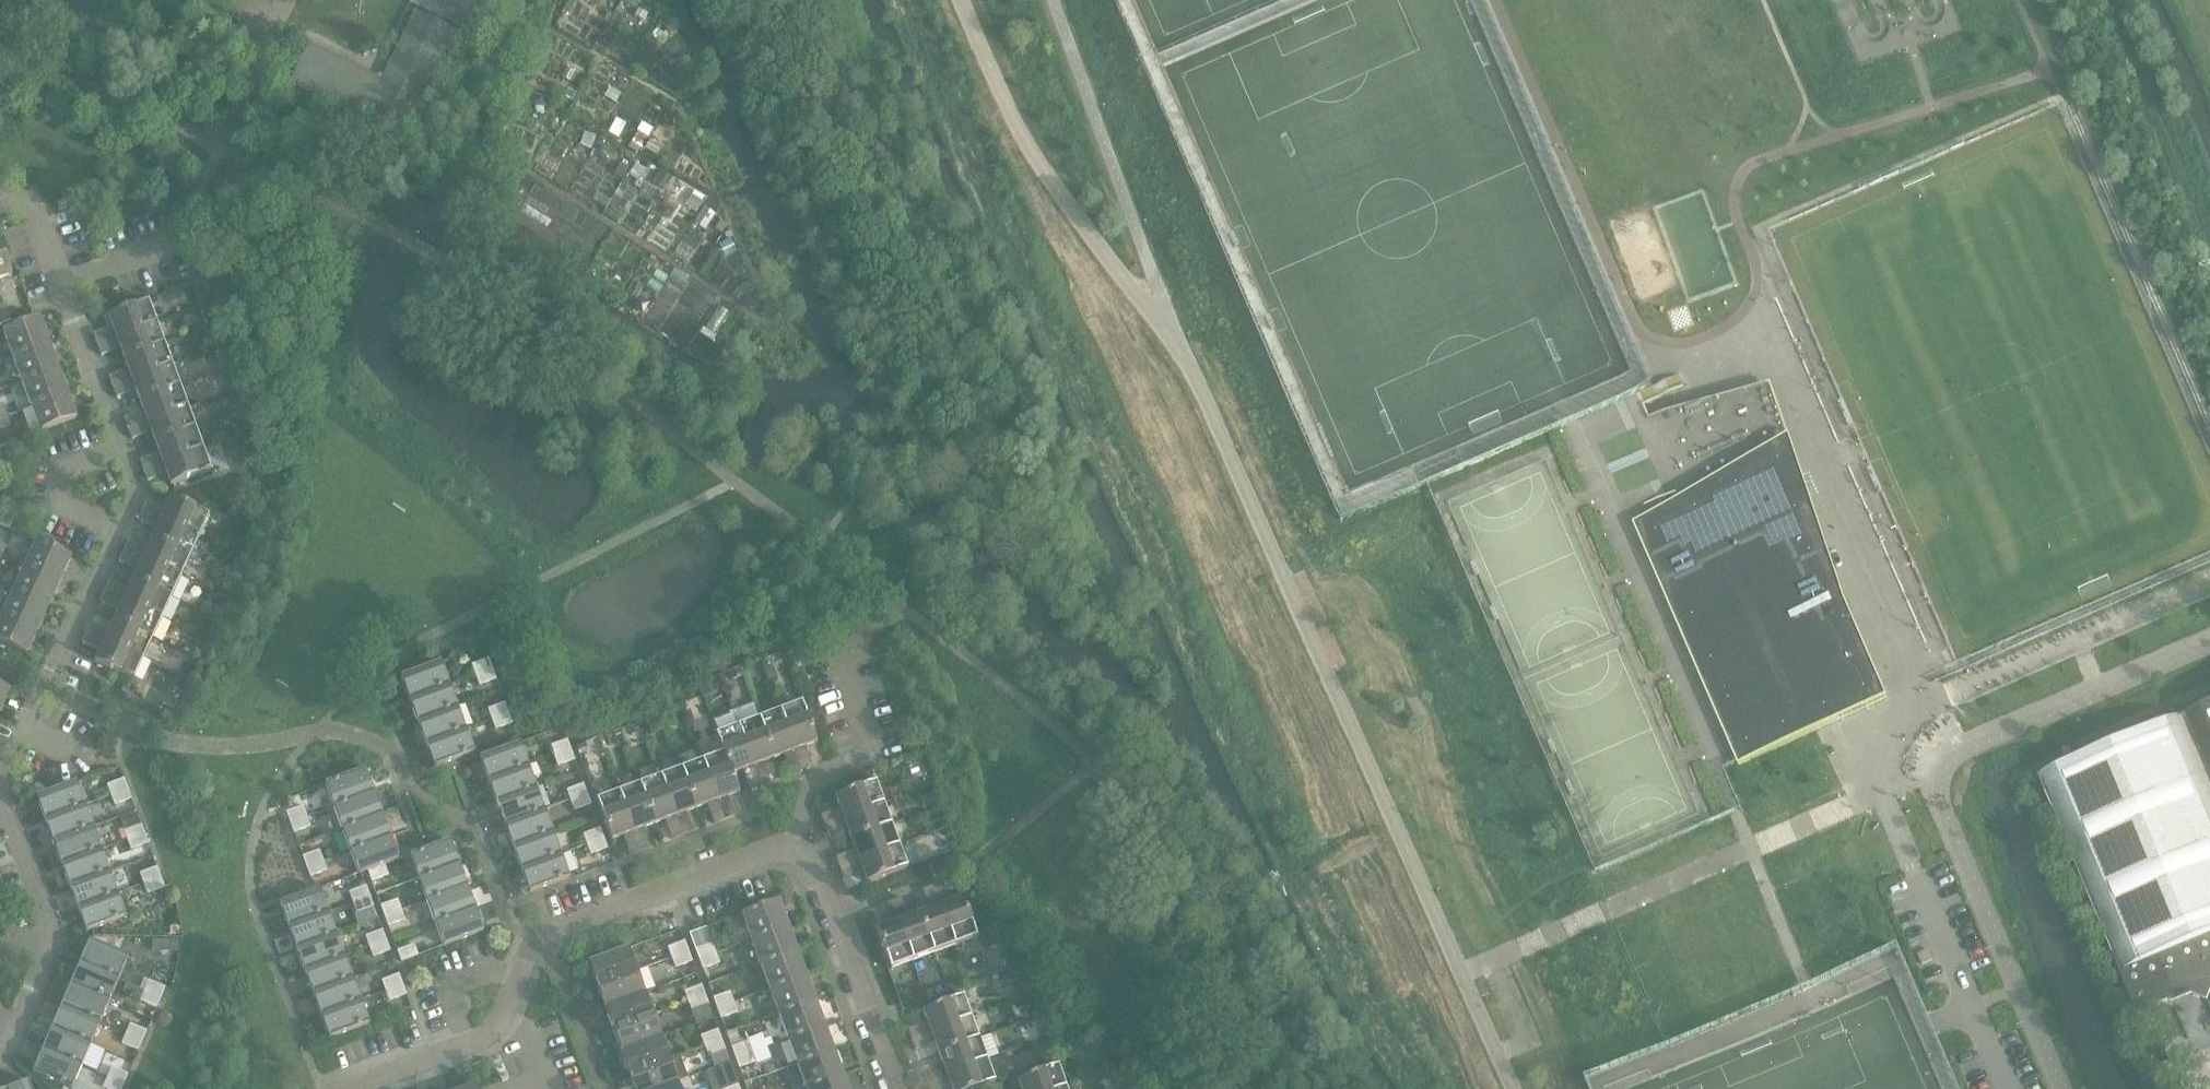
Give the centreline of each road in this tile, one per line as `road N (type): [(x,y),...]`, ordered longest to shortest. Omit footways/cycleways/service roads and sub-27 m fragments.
road 1 (motorway): [(1239,0),(1709,1088)]
road 2 (motorway): [(1271,0),(1741,1088)]
road 3 (motorway): [(1816,1088),(1347,0)]
road 4 (residential): [(349,1088),(492,1032),(529,943),(783,847),(812,863),(897,1088)]
road 5 (residential): [(0,779),(134,489),(27,200),(0,209)]
road 6 (residential): [(0,1053),(52,937),(0,795)]

